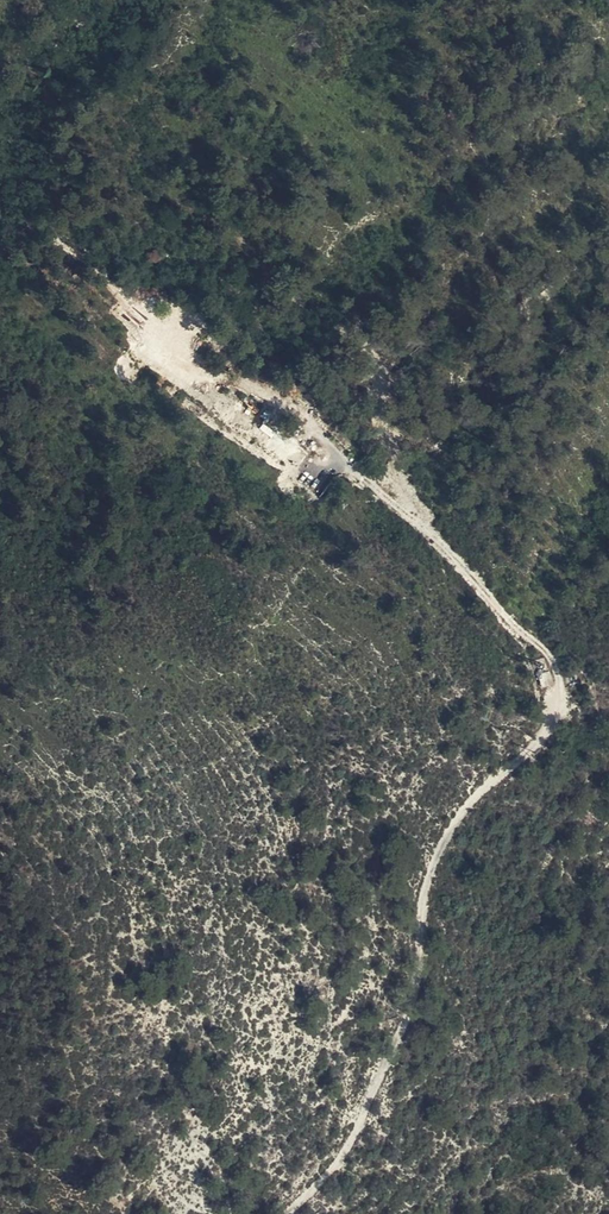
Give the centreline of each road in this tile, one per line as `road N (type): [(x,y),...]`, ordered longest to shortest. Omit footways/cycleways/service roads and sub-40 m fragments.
road 1 (track): [(289,1213),(359,1135),(390,1067),(421,987),(423,900),(444,844),(476,800),(555,724),(565,700),(557,664),(512,628),(416,516),(283,424)]

